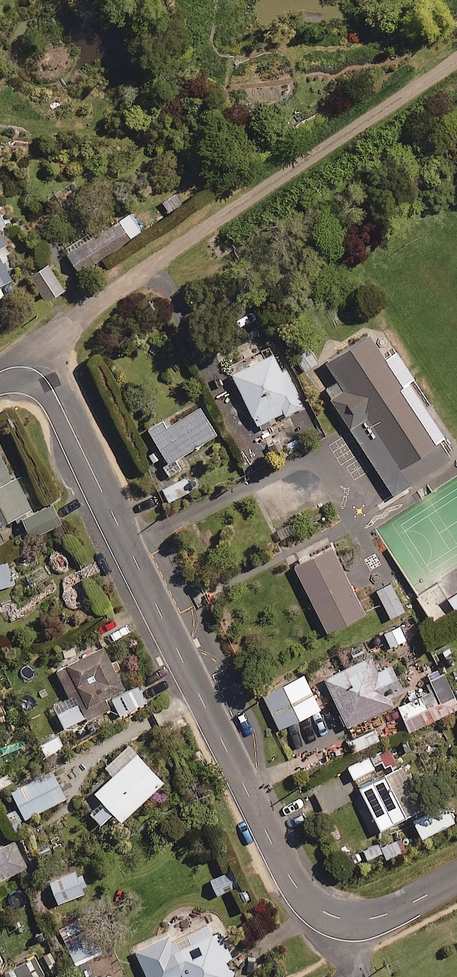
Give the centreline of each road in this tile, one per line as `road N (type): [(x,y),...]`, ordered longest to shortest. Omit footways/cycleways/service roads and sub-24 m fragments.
road 1 (residential): [(349,921),(308,903),(287,873),(52,389),(28,366)]
road 2 (residential): [(28,366),(53,338),(164,257),(456,59)]

